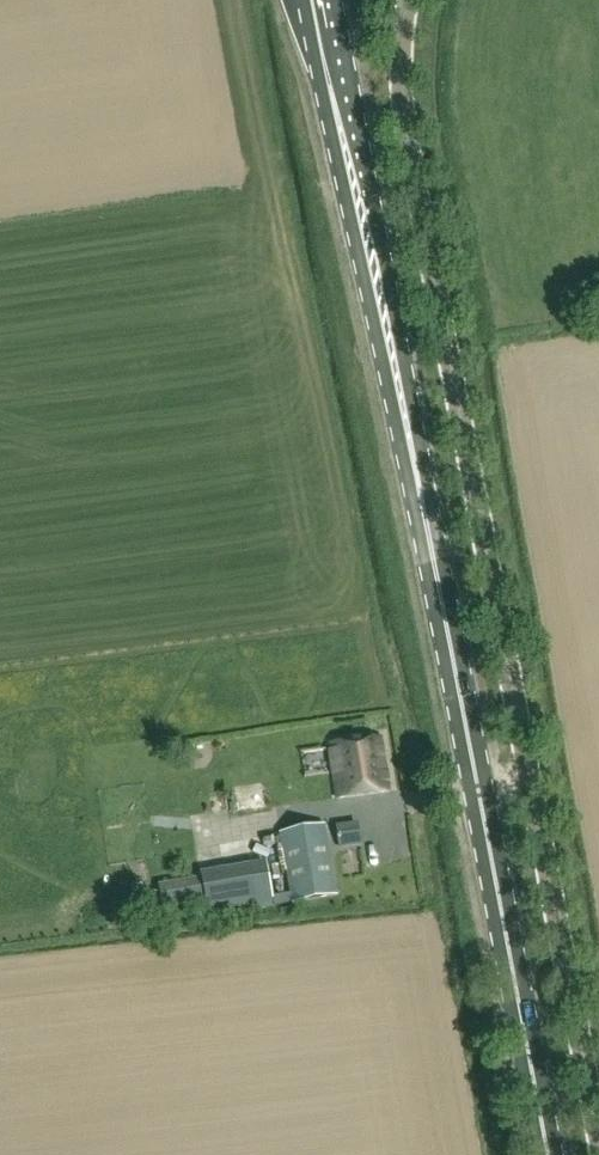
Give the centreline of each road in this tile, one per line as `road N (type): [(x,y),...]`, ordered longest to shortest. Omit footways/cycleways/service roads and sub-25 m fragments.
road 1 (primary): [(548,1154),(320,0)]
road 2 (unclassified): [(598,1140),(406,142),(399,50),(406,0)]

